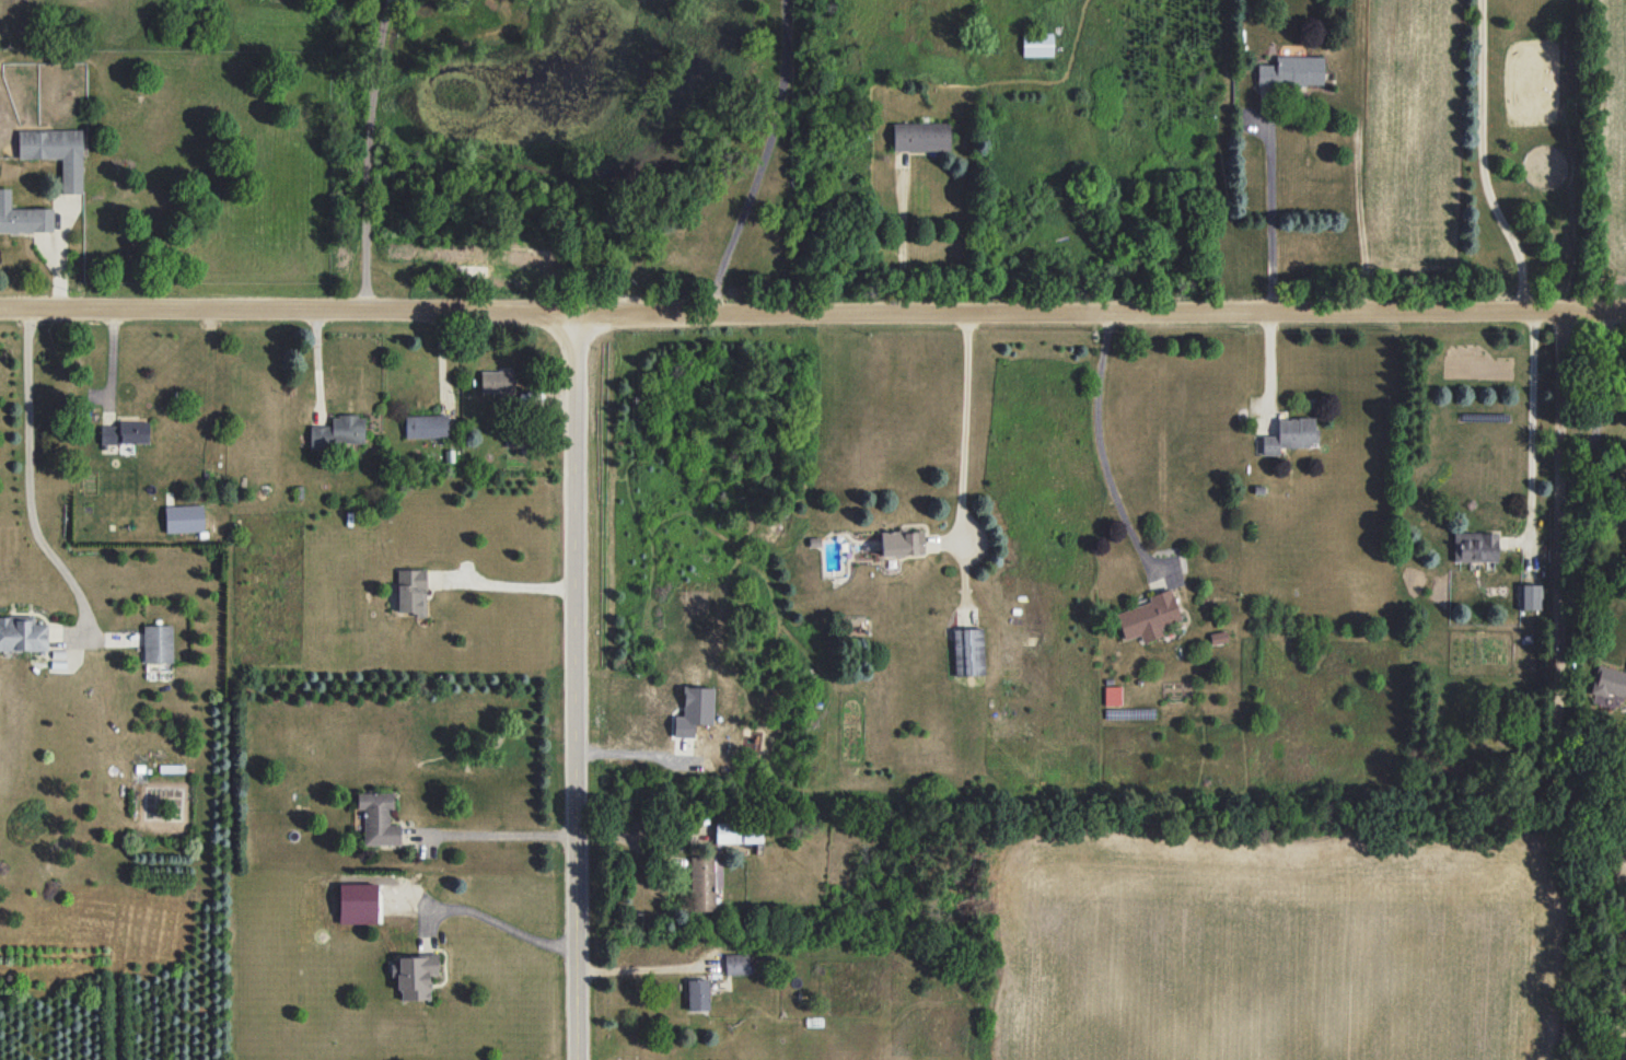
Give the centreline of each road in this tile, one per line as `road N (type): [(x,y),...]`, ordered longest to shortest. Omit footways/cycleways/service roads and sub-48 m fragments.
road 1 (residential): [(1625,311),(0,310)]
road 2 (residential): [(582,1059),(579,316)]
road 3 (residential): [(1563,311),(1556,758),(1625,877)]
road 4 (residential): [(1483,0),(1484,170),(1519,256),(1522,311)]

